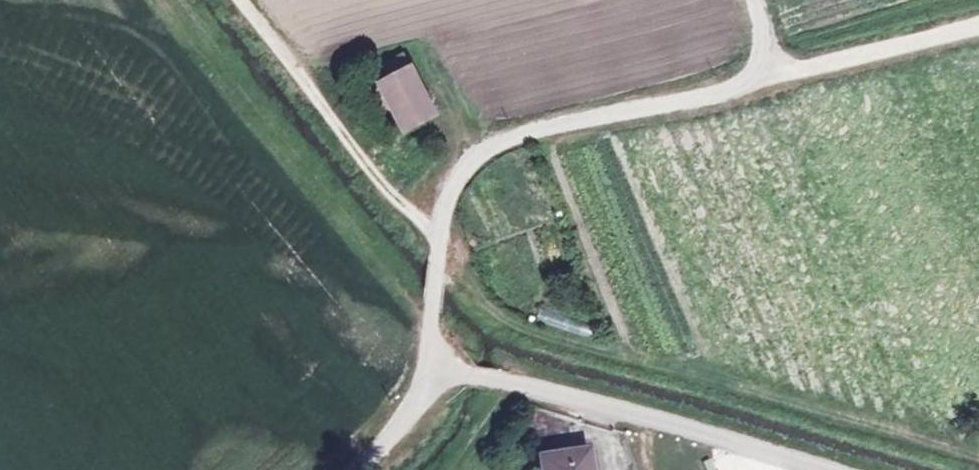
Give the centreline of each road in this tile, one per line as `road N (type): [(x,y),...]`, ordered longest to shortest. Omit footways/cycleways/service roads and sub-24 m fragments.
road 1 (track): [(436,361),(734,437),(825,469)]
road 2 (track): [(444,235),(457,173),(487,146),(772,77)]
road 3 (track): [(237,0),(413,216),(444,235)]
road 4 (track): [(978,28),(772,77)]
road 5 (track): [(357,469),(390,443),(436,361)]
road 6 (track): [(436,361),(444,235)]

